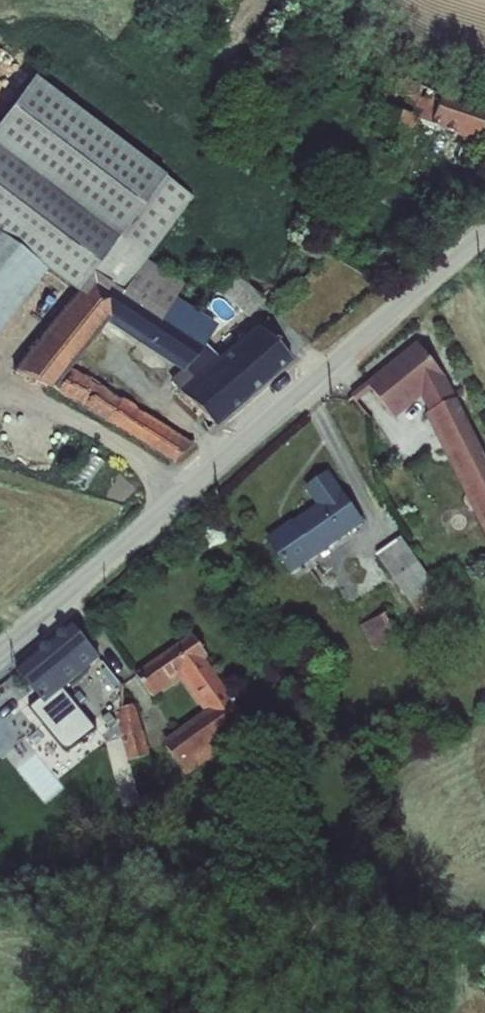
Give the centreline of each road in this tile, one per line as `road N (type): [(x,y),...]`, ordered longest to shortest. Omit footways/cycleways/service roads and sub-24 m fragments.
road 1 (unclassified): [(0,652),(484,231)]

